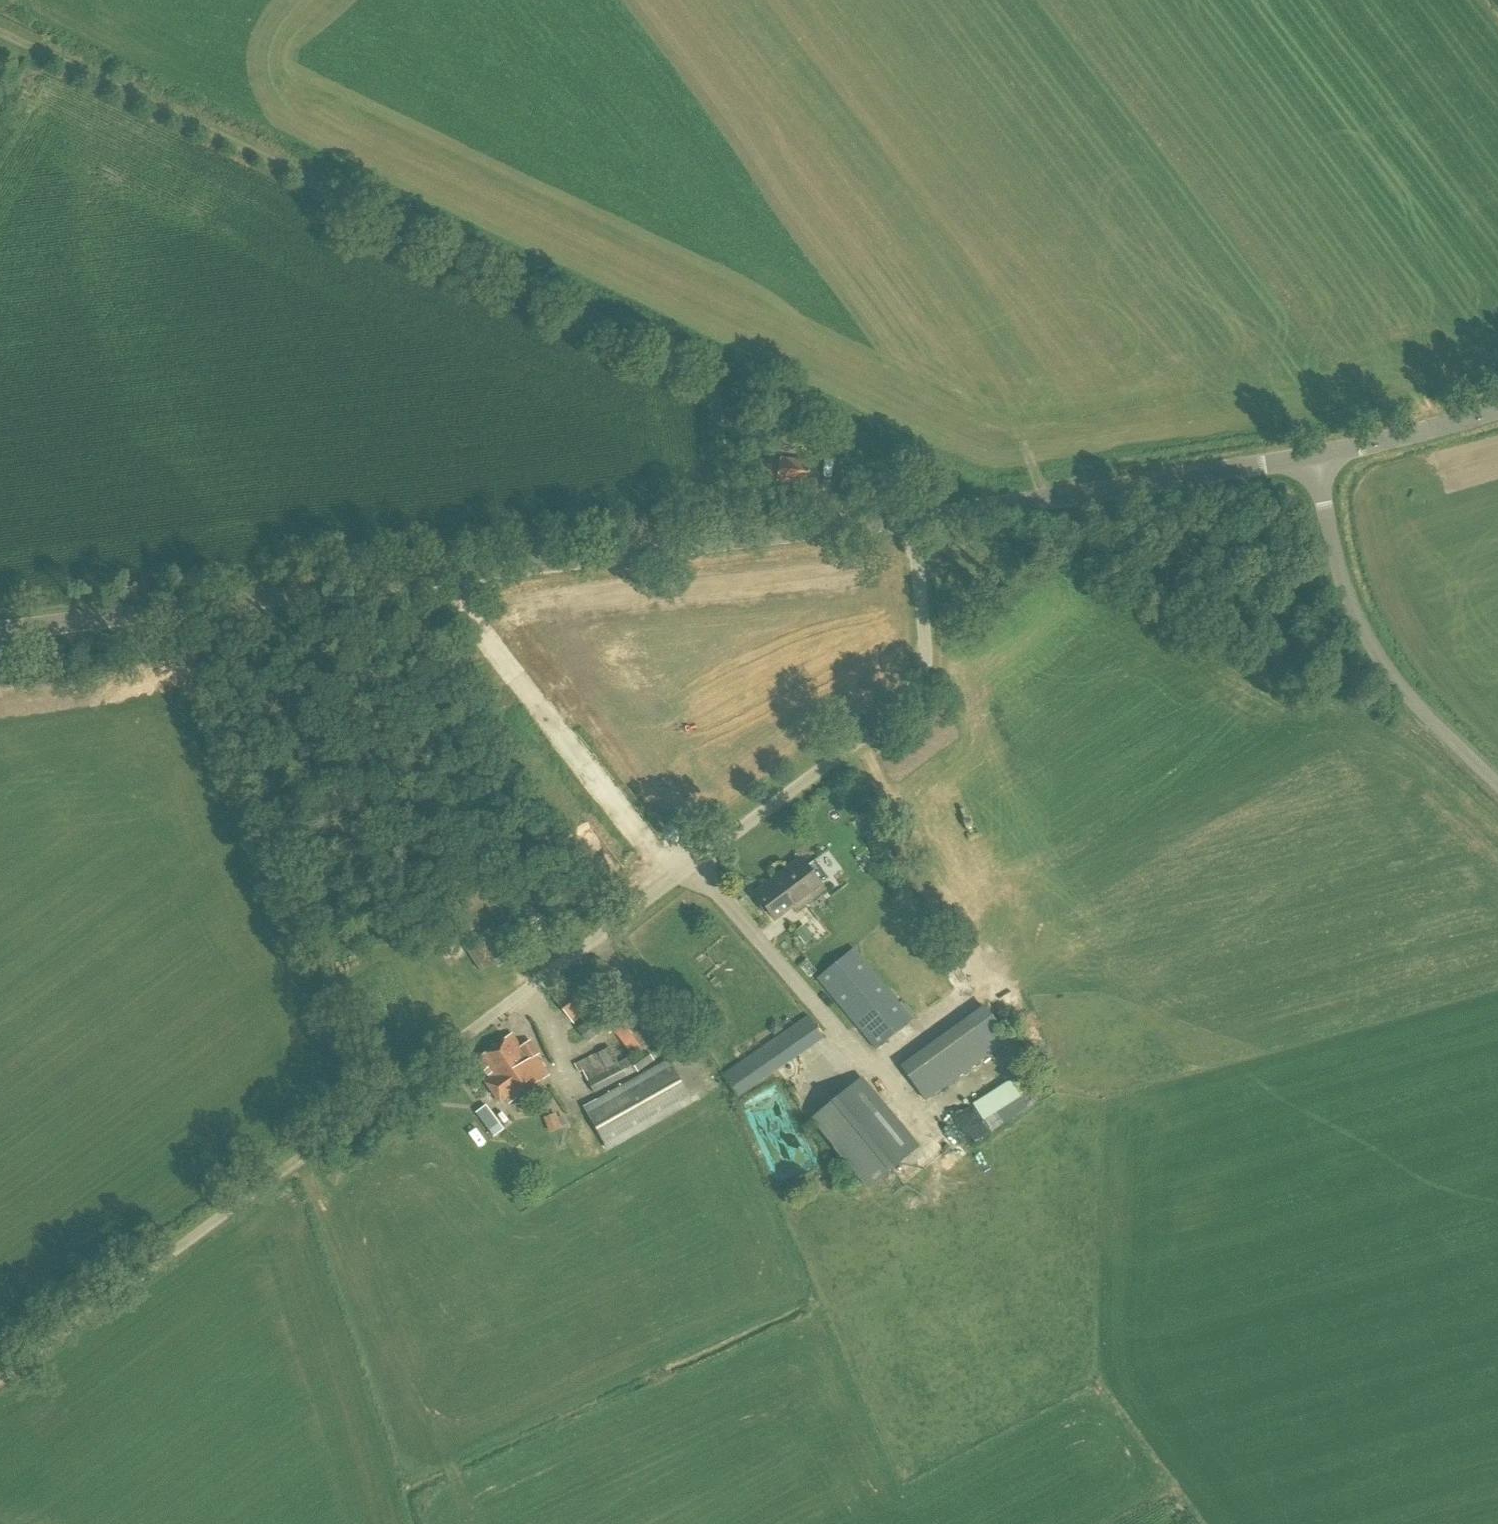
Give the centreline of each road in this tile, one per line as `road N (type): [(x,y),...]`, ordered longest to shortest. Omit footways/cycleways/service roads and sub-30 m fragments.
road 1 (unclassified): [(0,1379),(922,688),(925,634),(908,519)]
road 2 (unclassified): [(0,628),(908,519)]
road 3 (unclassified): [(908,519),(1318,454)]
road 4 (unclassified): [(1497,785),(1404,694),(1362,631),(1342,587),(1318,454)]
road 5 (unclassified): [(1497,411),(1318,454)]

